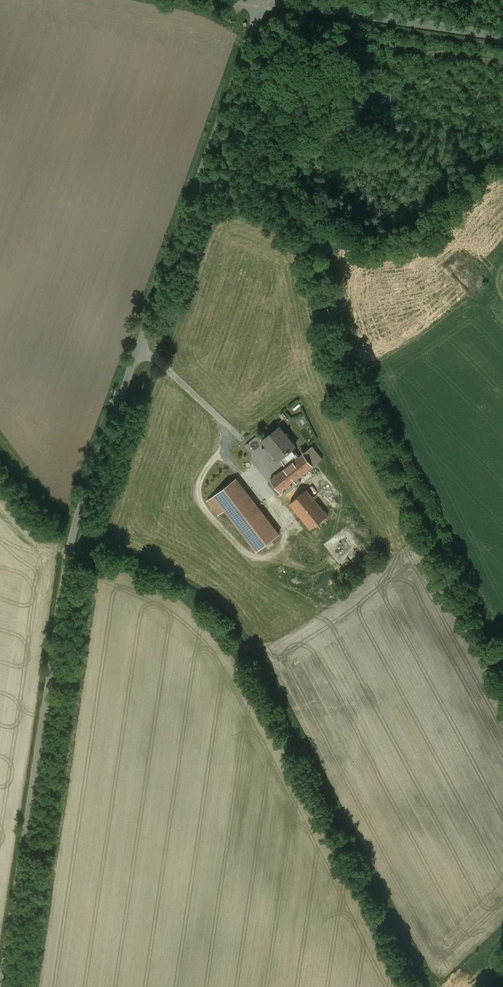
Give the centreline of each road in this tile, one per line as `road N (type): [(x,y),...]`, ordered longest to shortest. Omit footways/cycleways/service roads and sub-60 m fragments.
road 1 (unclassified): [(267,1),(71,542),(4,986)]

